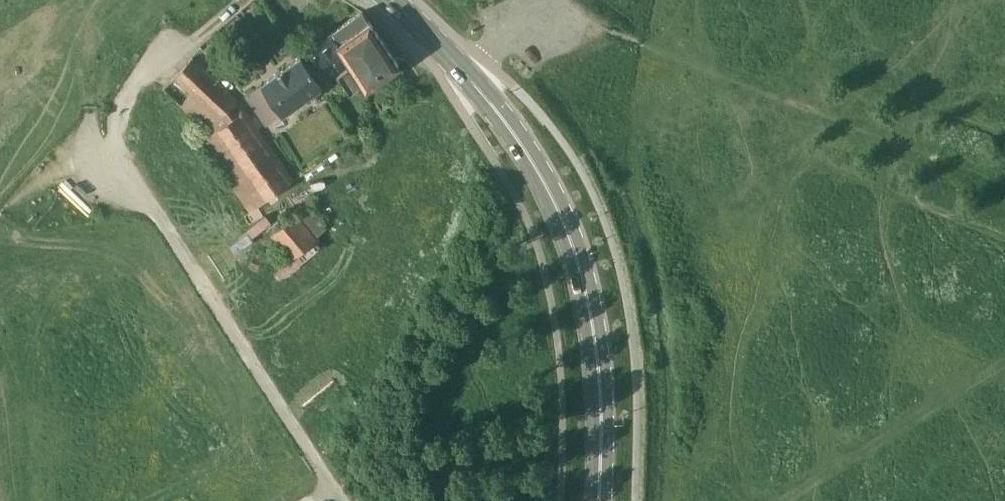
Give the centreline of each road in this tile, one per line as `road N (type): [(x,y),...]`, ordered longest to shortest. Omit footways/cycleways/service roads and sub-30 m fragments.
road 1 (primary): [(598,500),(596,359),(567,231),(499,115),(392,0)]
road 2 (unclassified): [(341,500),(120,157)]
road 3 (track): [(678,59),(1004,188)]
road 4 (unclassified): [(120,157),(113,133),(124,98),(190,41)]

